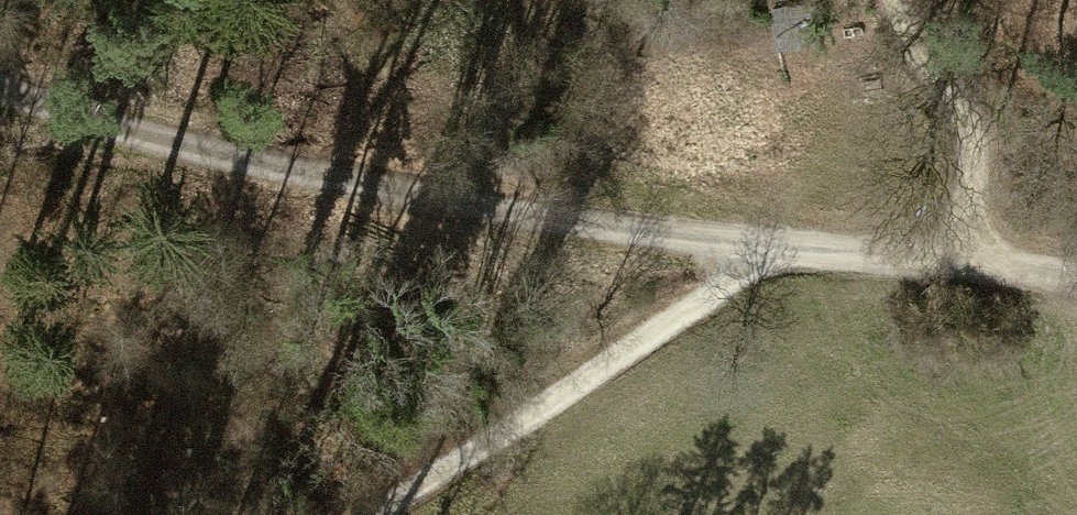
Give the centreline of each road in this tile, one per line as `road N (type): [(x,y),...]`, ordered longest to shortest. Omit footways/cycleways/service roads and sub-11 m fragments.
road 1 (track): [(0,91),(73,121),(347,186),(579,229),(768,250)]
road 2 (track): [(371,514),(768,250)]
road 3 (track): [(895,0),(962,117),(976,171),(970,261)]
road 4 (track): [(768,250),(970,261)]

